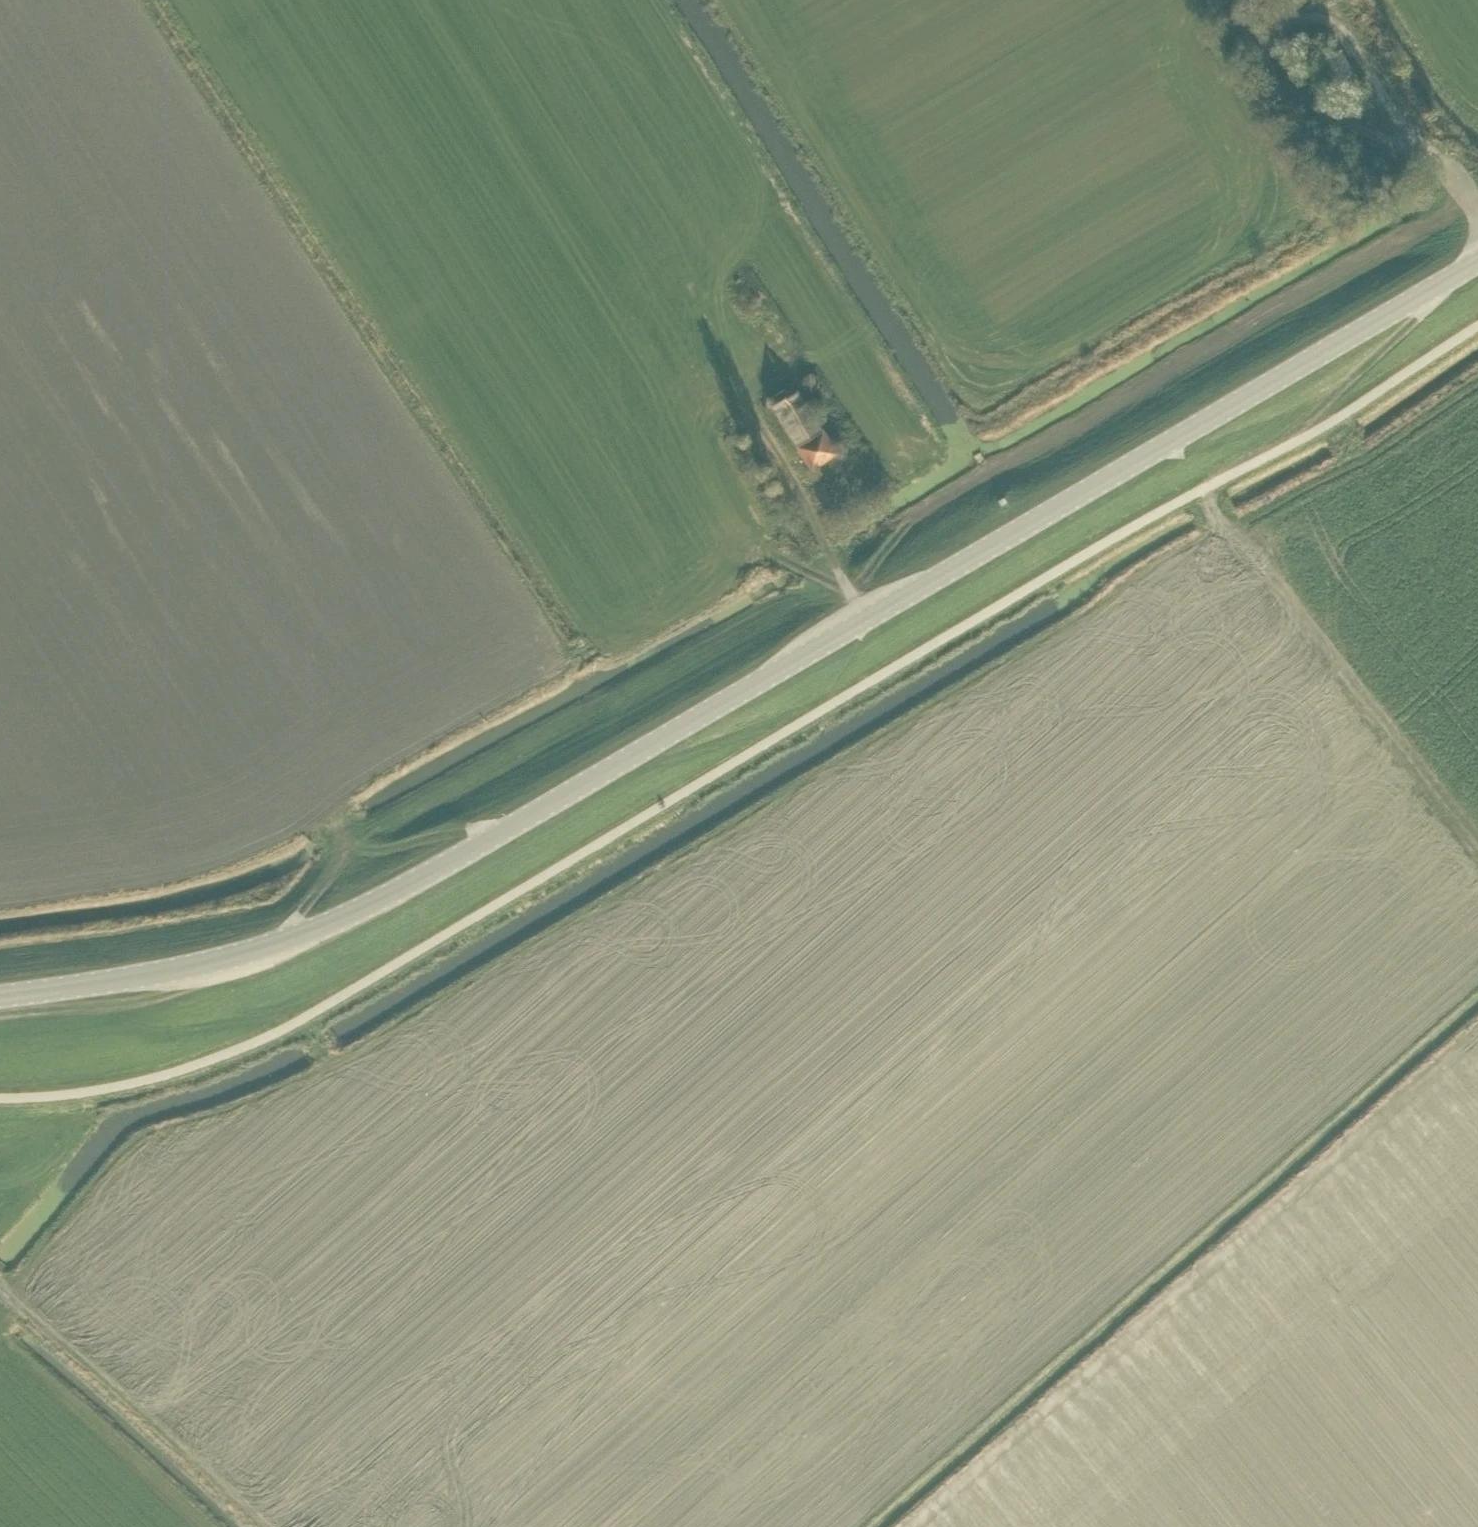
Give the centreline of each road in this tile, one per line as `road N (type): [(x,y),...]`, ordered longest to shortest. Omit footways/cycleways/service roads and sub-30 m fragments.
road 1 (primary): [(0,1000),(209,966),(357,917),(1477,268)]

